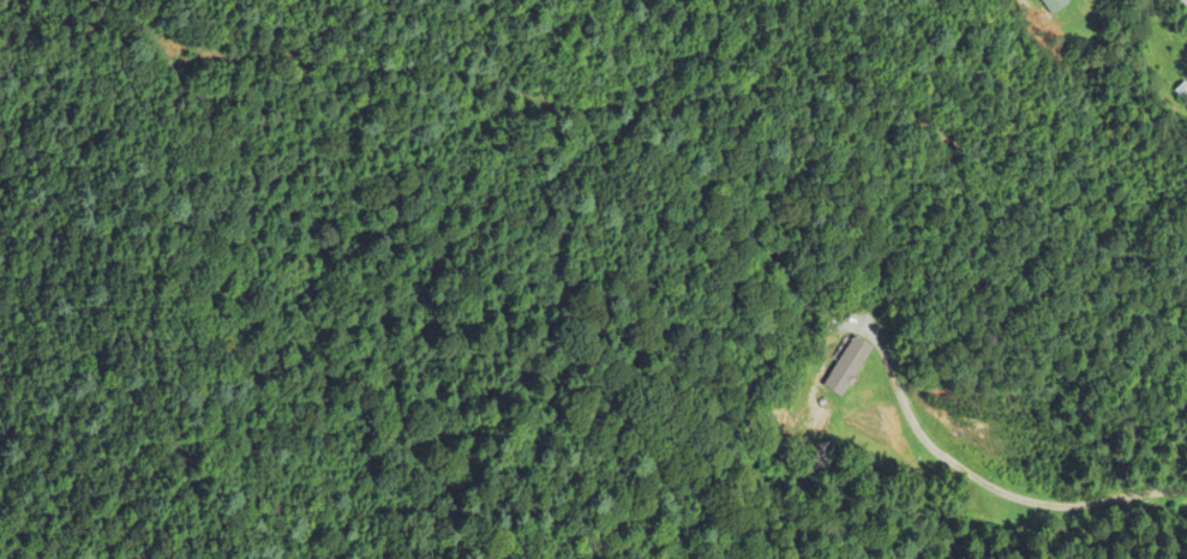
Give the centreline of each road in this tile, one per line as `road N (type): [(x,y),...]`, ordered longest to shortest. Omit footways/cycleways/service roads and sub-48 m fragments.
road 1 (residential): [(1186,493),(1056,506),(993,488),(921,432),(869,323)]

